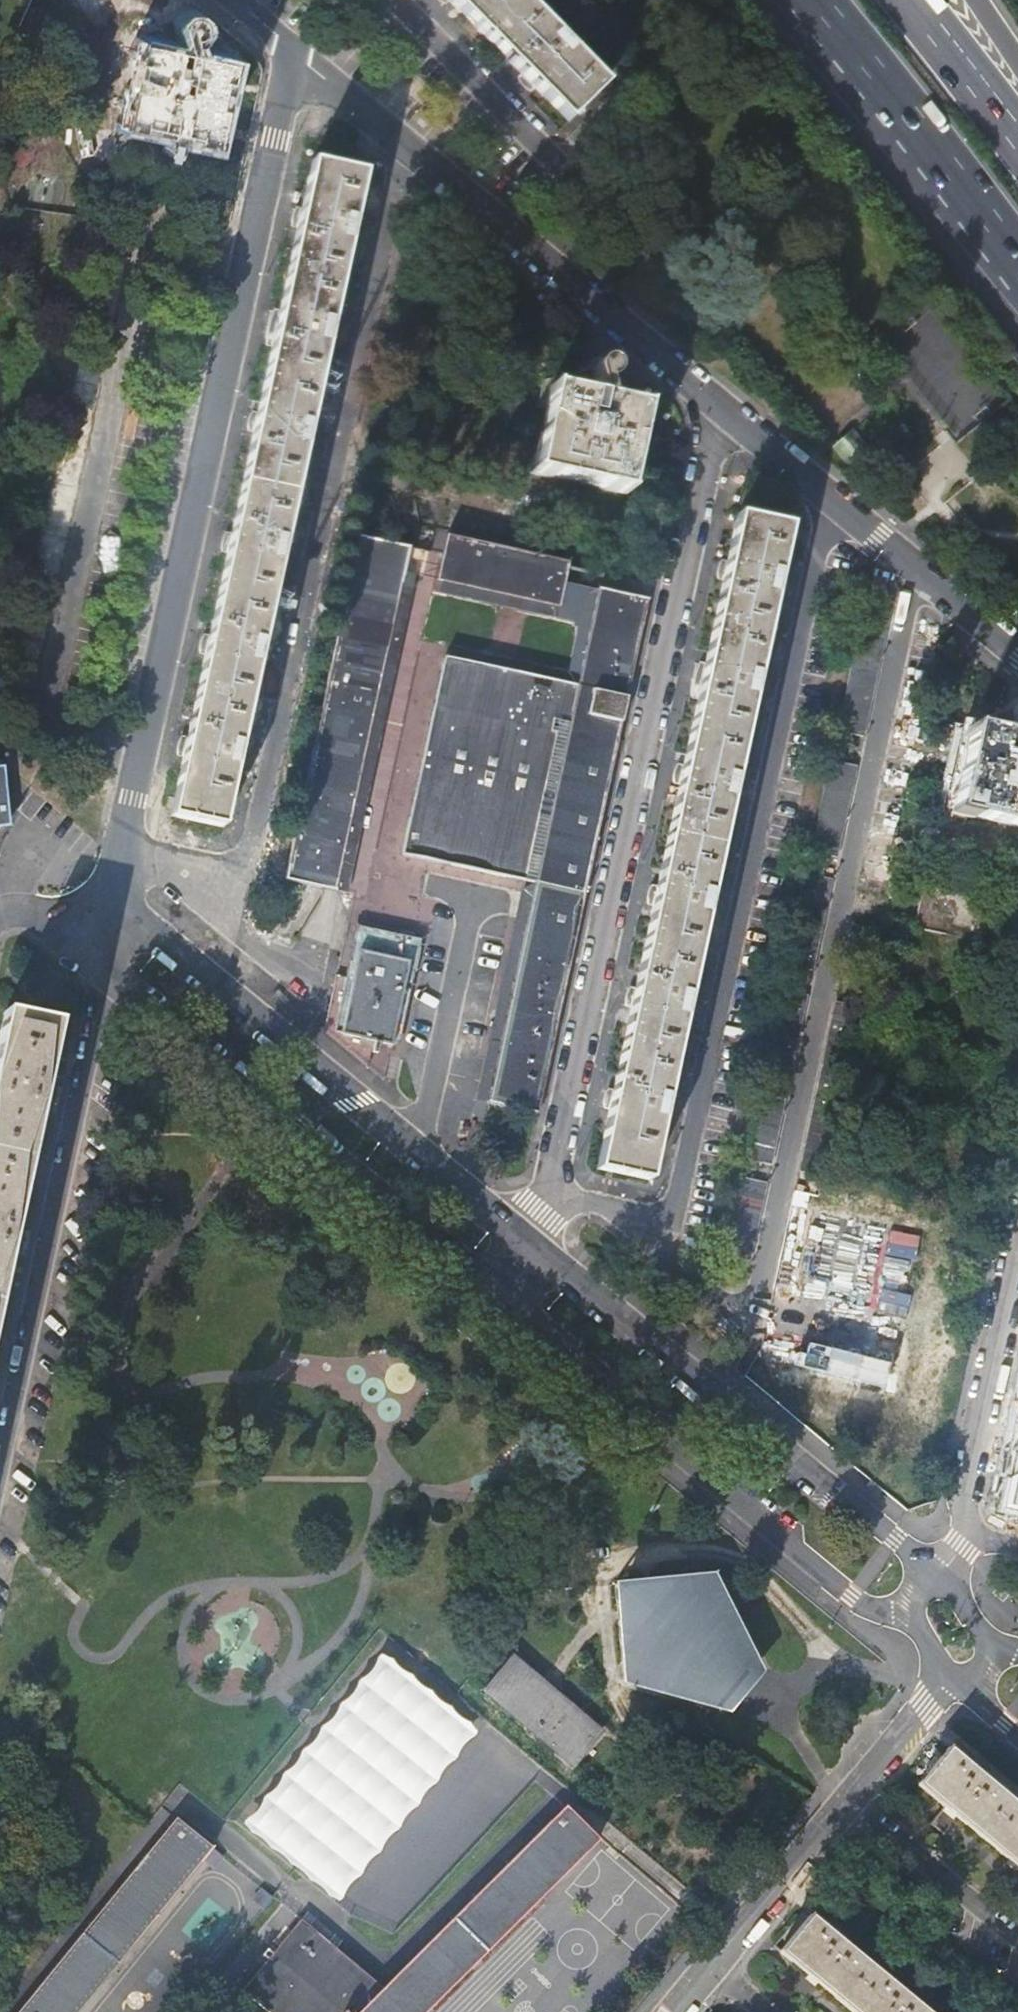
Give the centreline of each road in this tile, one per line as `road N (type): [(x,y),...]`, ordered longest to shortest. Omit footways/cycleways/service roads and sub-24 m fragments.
road 1 (residential): [(932,1574),(896,1536),(345,1102),(108,892)]
road 2 (residential): [(87,956),(850,1598),(913,1620)]
road 3 (residential): [(1017,657),(294,53)]
road 4 (residential): [(294,53),(108,892)]
road 5 (residential): [(670,2011),(947,1674)]
road 6 (motorway): [(813,0),(1017,262)]
road 7 (residential): [(1017,1256),(961,1546),(942,1575)]
road 8 (residential): [(400,0),(547,148)]
road 9 (motorway): [(1017,136),(910,0)]

